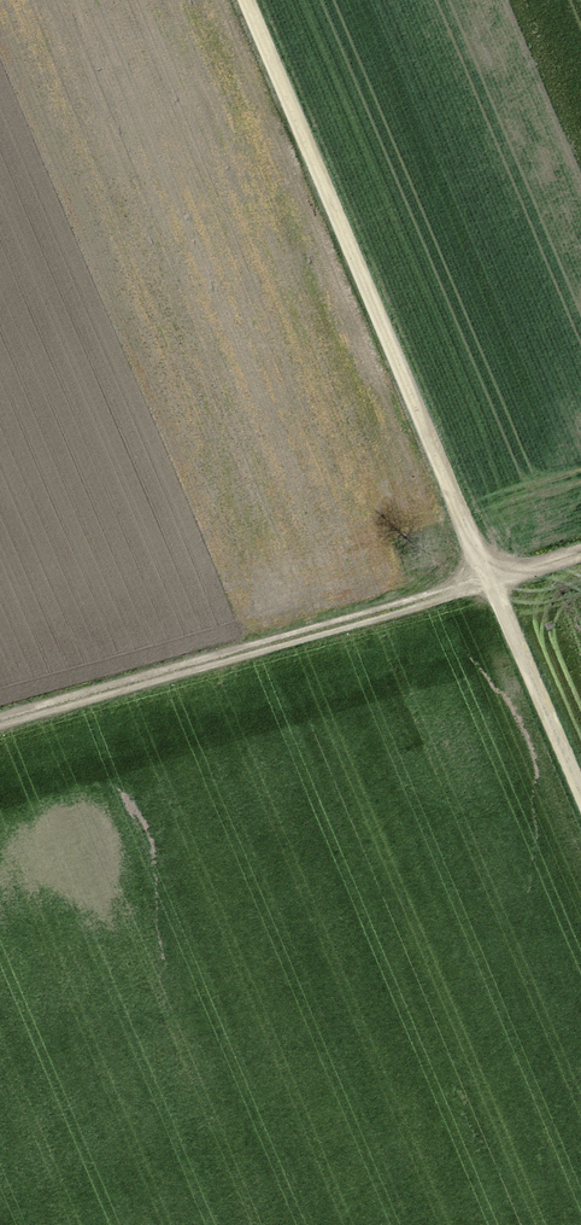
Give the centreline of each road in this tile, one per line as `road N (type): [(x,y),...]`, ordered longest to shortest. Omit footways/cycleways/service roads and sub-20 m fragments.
road 1 (track): [(580,814),(243,0)]
road 2 (track): [(0,726),(580,556)]

